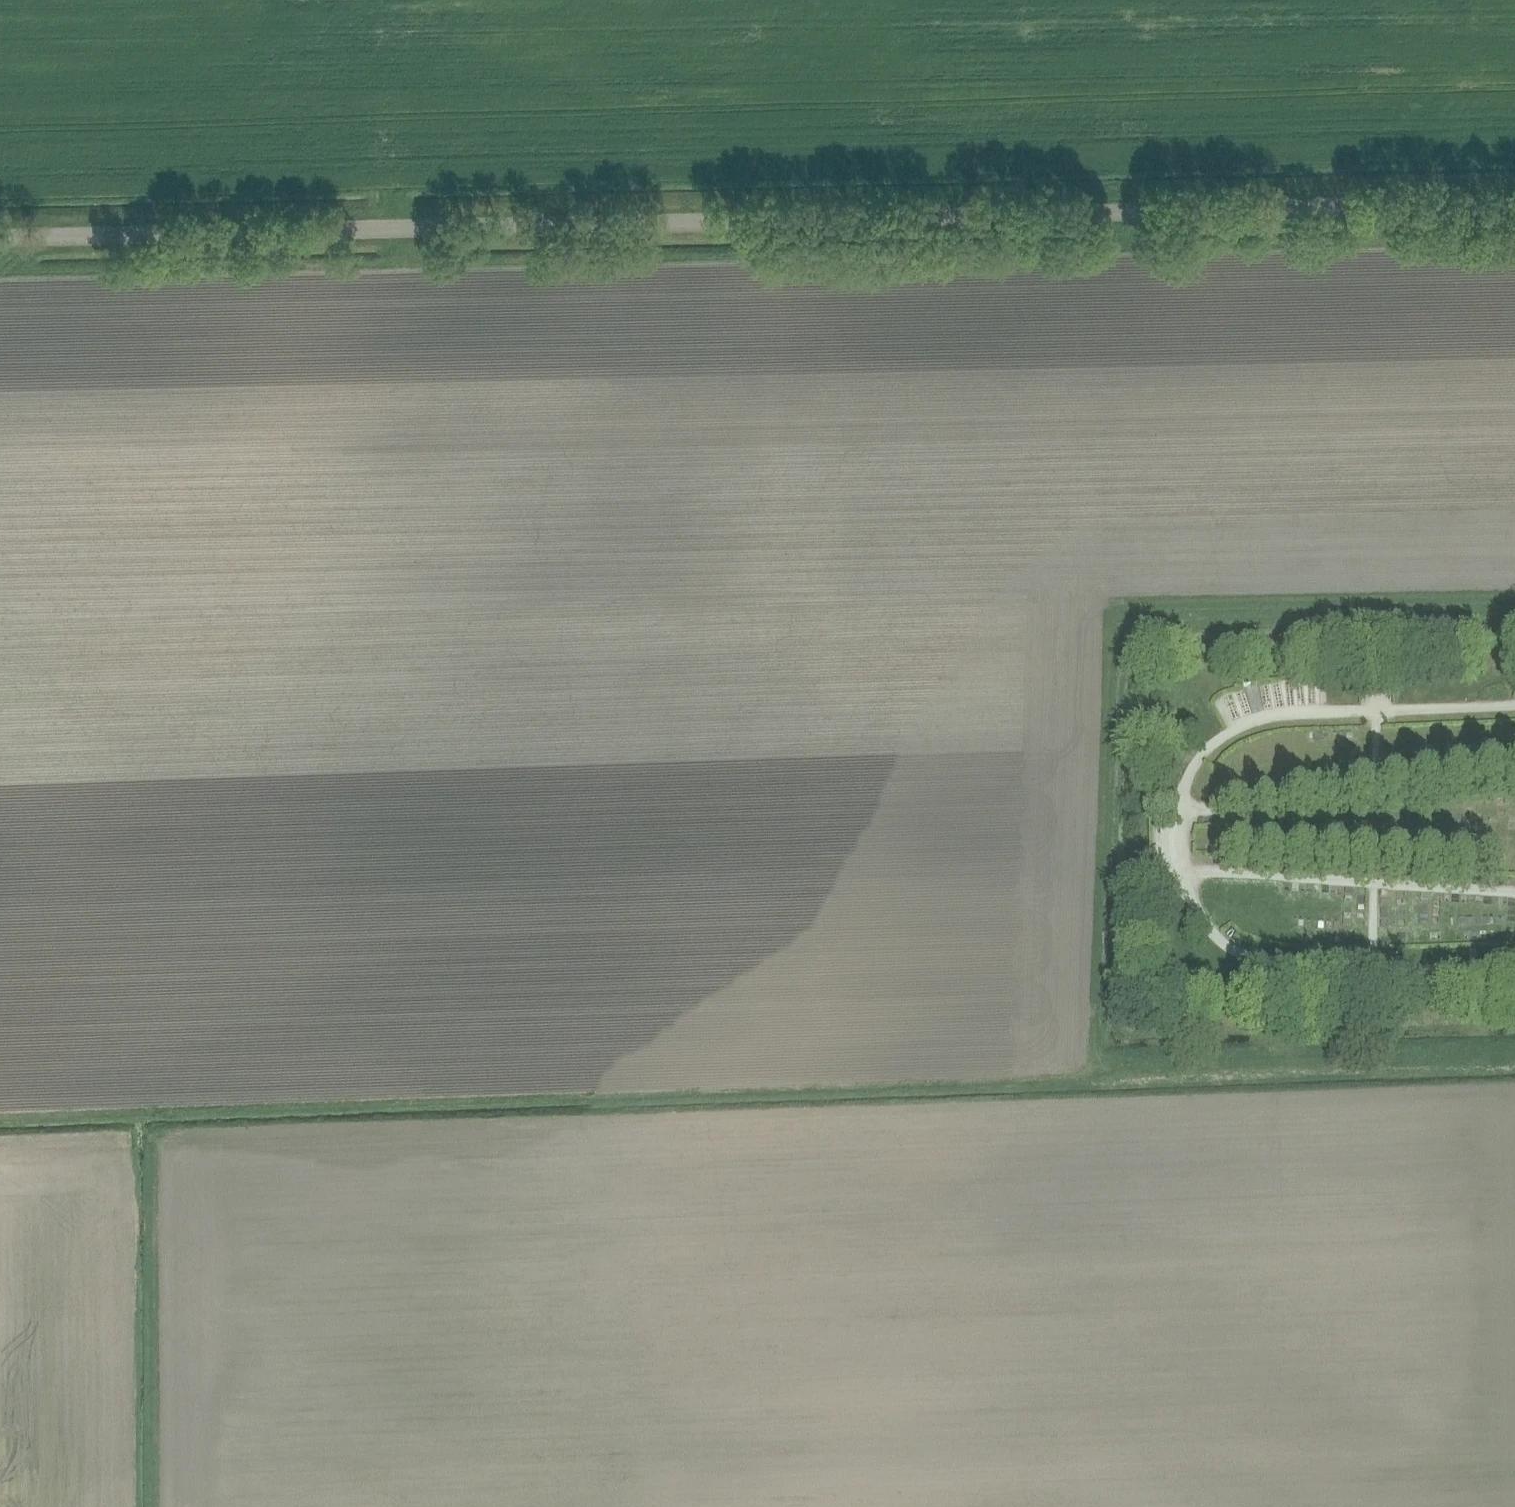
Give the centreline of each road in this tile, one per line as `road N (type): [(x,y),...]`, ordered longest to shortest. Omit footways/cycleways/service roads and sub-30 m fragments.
road 1 (unclassified): [(1514,204),(0,237)]

